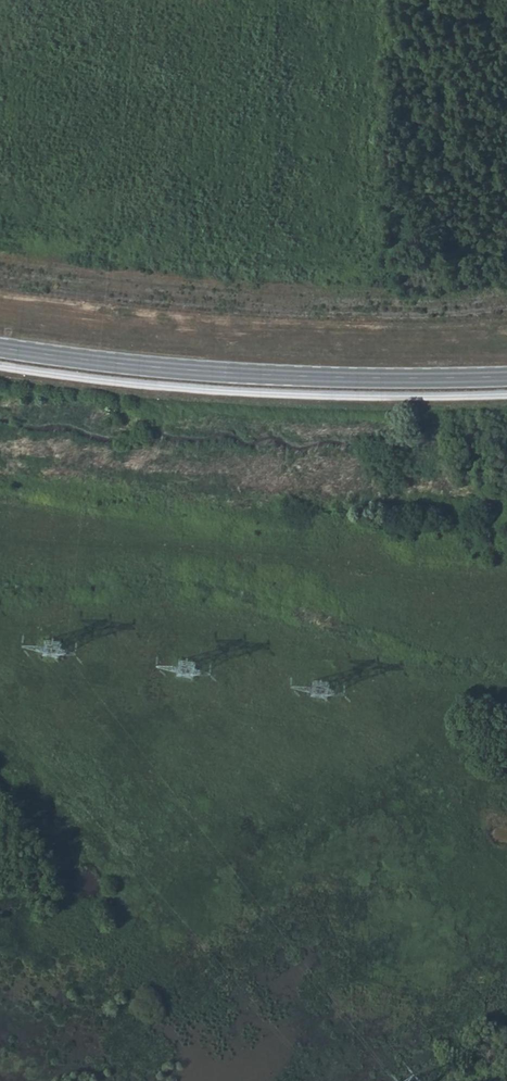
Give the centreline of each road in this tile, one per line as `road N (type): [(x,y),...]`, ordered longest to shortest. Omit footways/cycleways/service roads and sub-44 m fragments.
road 1 (unclassified): [(0,349),(229,376),(506,376)]

